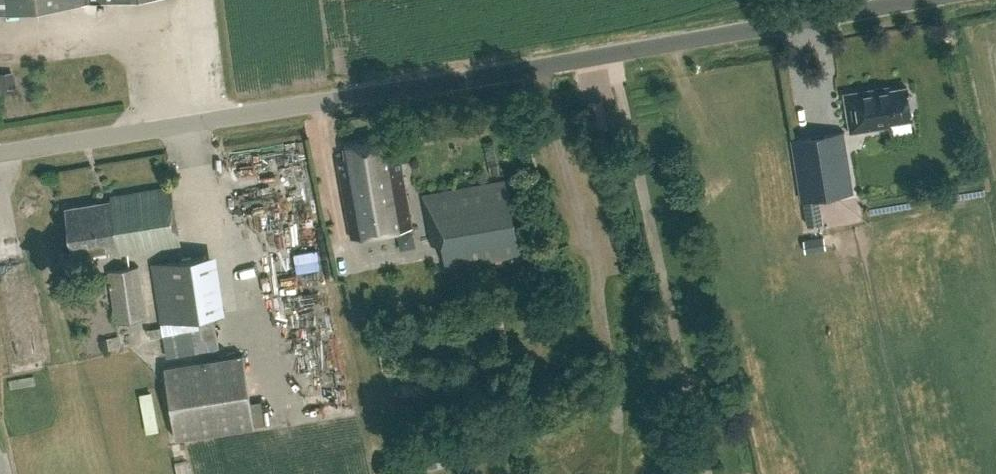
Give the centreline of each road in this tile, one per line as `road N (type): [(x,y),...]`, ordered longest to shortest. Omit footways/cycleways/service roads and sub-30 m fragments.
road 1 (unclassified): [(0,155),(907,0)]

